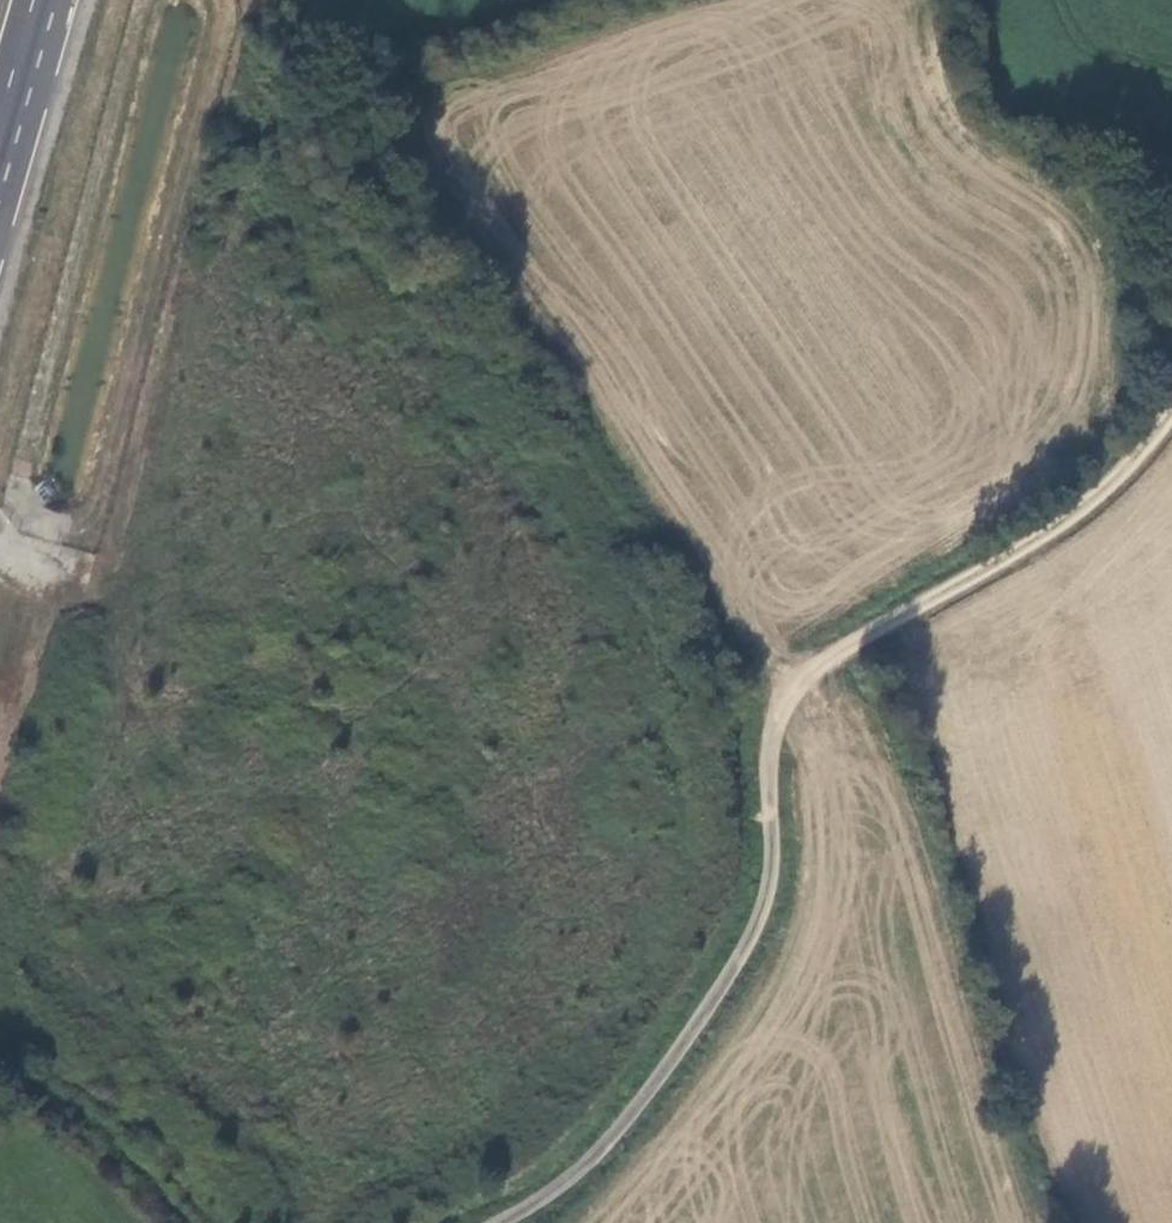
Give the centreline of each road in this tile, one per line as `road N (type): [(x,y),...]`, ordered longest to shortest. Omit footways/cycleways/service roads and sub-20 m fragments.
road 1 (unclassified): [(497,1222),(599,1153),(723,988),(761,920),(772,861),(771,743),(793,691),(814,670),(1066,519),(1109,486),(1171,415)]
road 2 (track): [(186,1222),(112,1143),(0,1069)]

